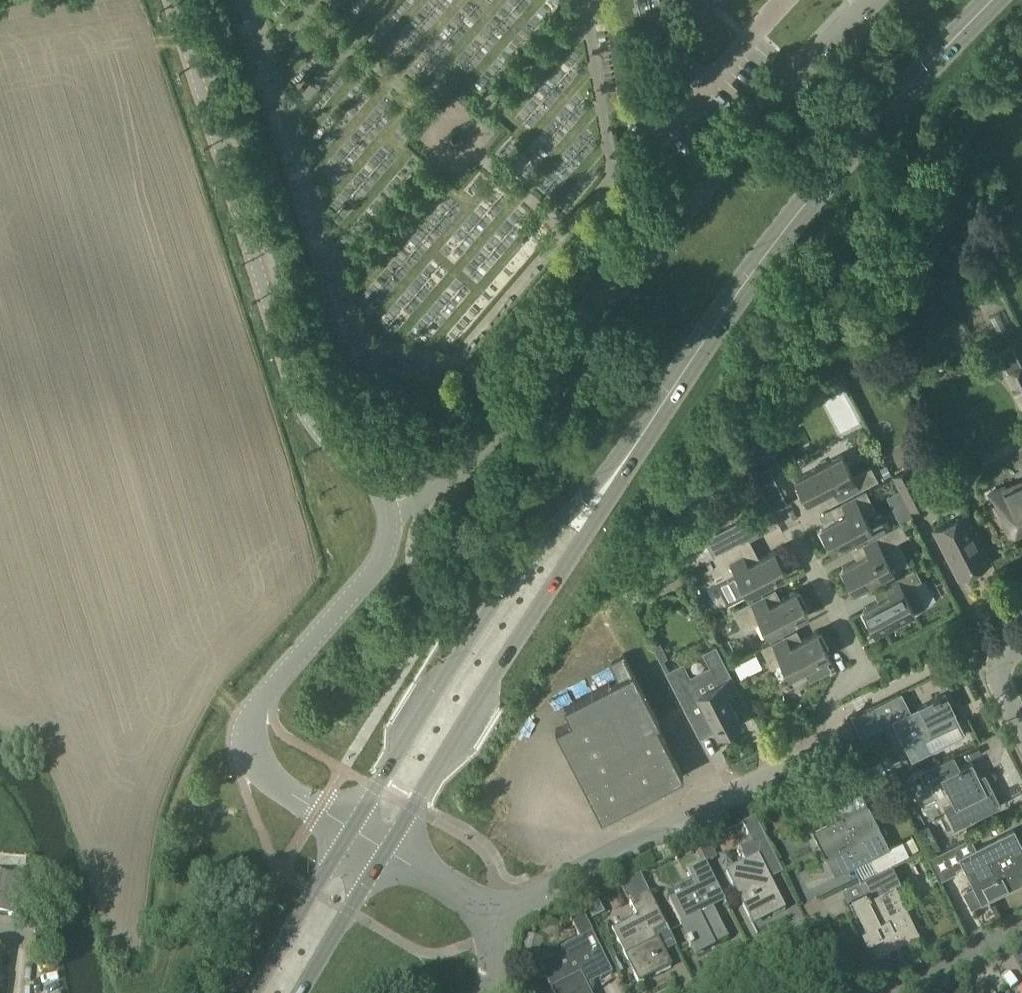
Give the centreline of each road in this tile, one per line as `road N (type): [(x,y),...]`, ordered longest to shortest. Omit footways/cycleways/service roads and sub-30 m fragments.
road 1 (residential): [(386,504),(461,466),(873,0)]
road 2 (residential): [(790,513),(866,669),(836,694),(813,749),(496,917)]
road 3 (secondary): [(643,439),(766,260),(997,0)]
road 4 (residential): [(386,504),(297,399),(174,0)]
road 5 (secondary): [(643,439),(513,569),(349,832)]
road 6 (secondary): [(384,853),(643,439)]
road 7 (residential): [(386,504),(391,526),(378,563),(259,703),(247,746)]
road 8 (residential): [(704,992),(828,929),(858,992)]
road 9 (secondary): [(349,832),(252,992)]
road 10 (secondary): [(301,992),(384,853)]
road 11 (residential): [(894,992),(1021,930)]
road 12 (residential): [(349,832),(263,776),(247,746)]
road 13 (residential): [(496,917),(384,853)]

